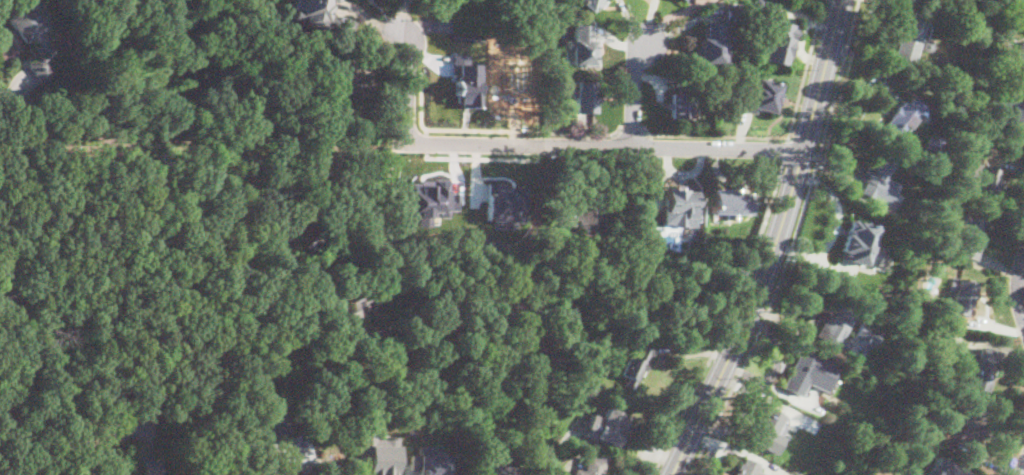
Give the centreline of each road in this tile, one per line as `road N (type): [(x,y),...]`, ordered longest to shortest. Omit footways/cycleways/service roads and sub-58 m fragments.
road 1 (tertiary): [(671,474),(763,274),(841,0)]
road 2 (residential): [(803,152),(407,140)]

